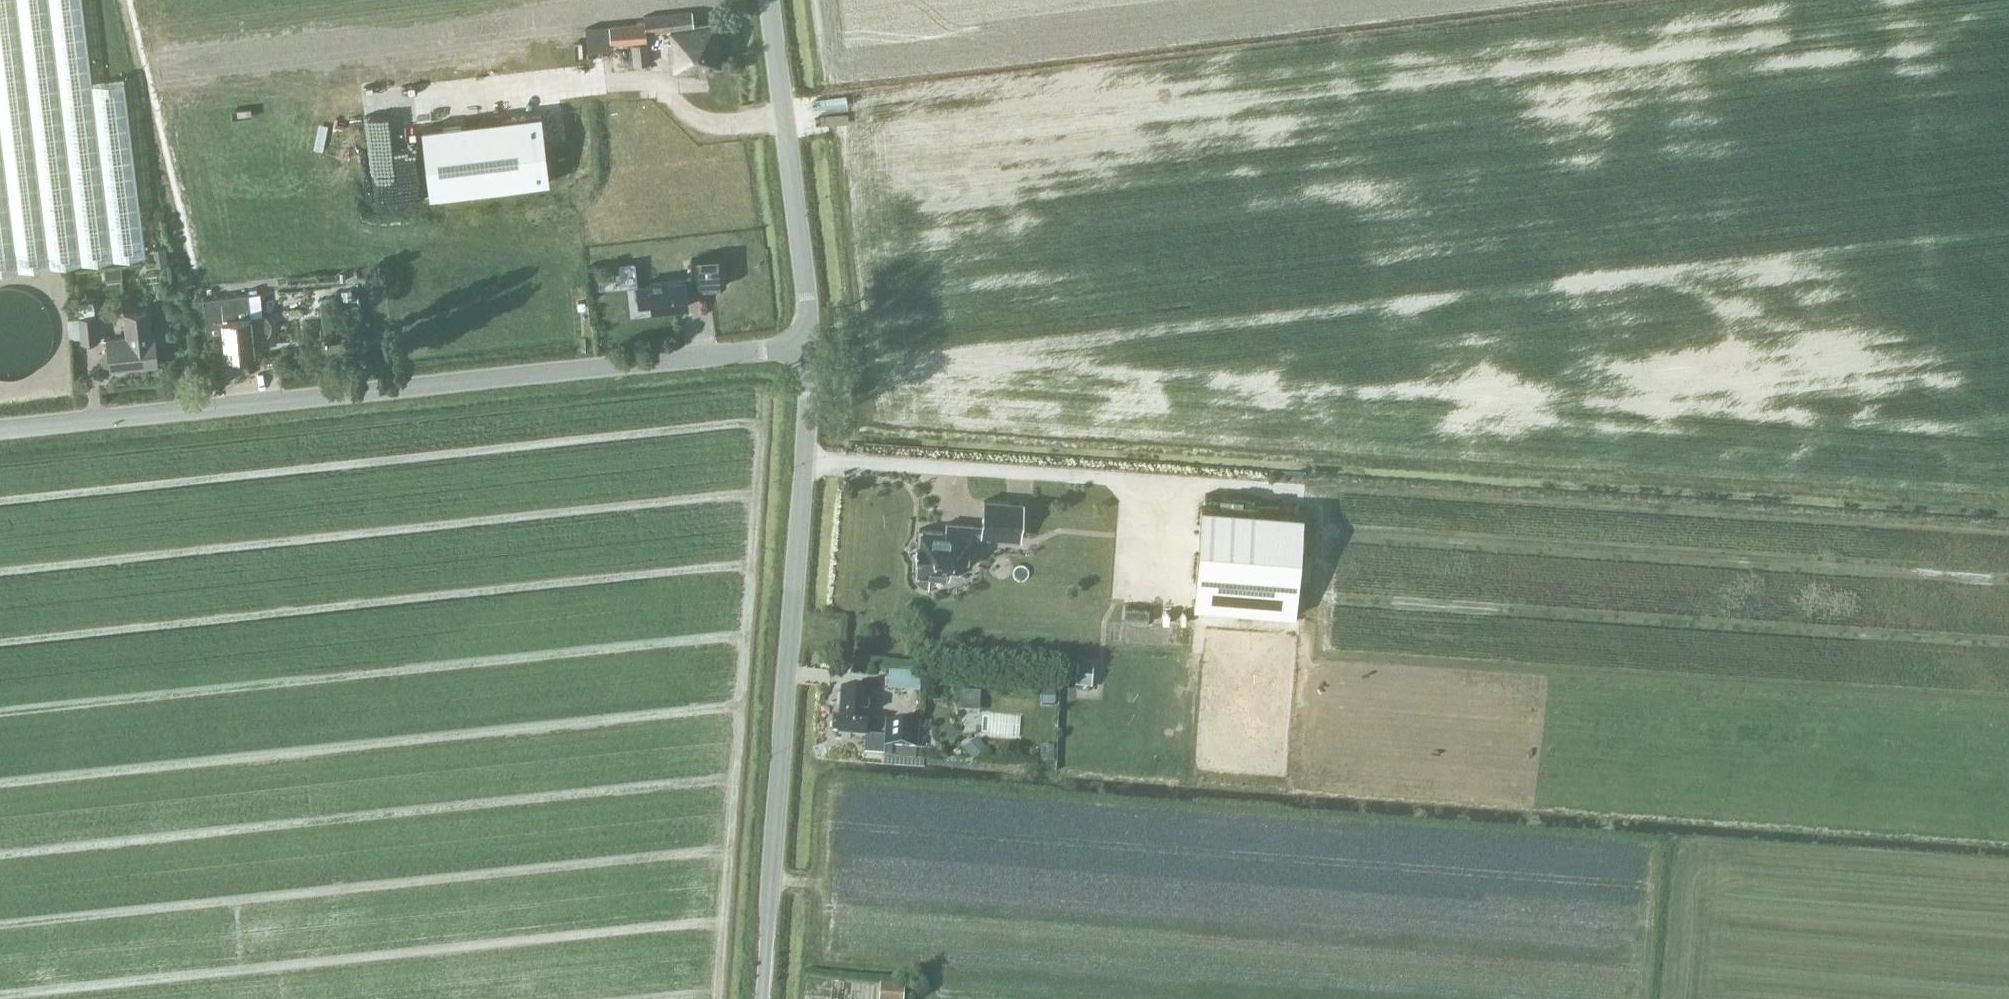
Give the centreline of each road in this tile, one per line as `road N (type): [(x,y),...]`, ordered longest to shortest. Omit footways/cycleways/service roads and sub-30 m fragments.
road 1 (unclassified): [(0,428),(815,342)]
road 2 (unclassified): [(766,998),(815,342)]
road 3 (unclassified): [(815,342),(771,0)]

